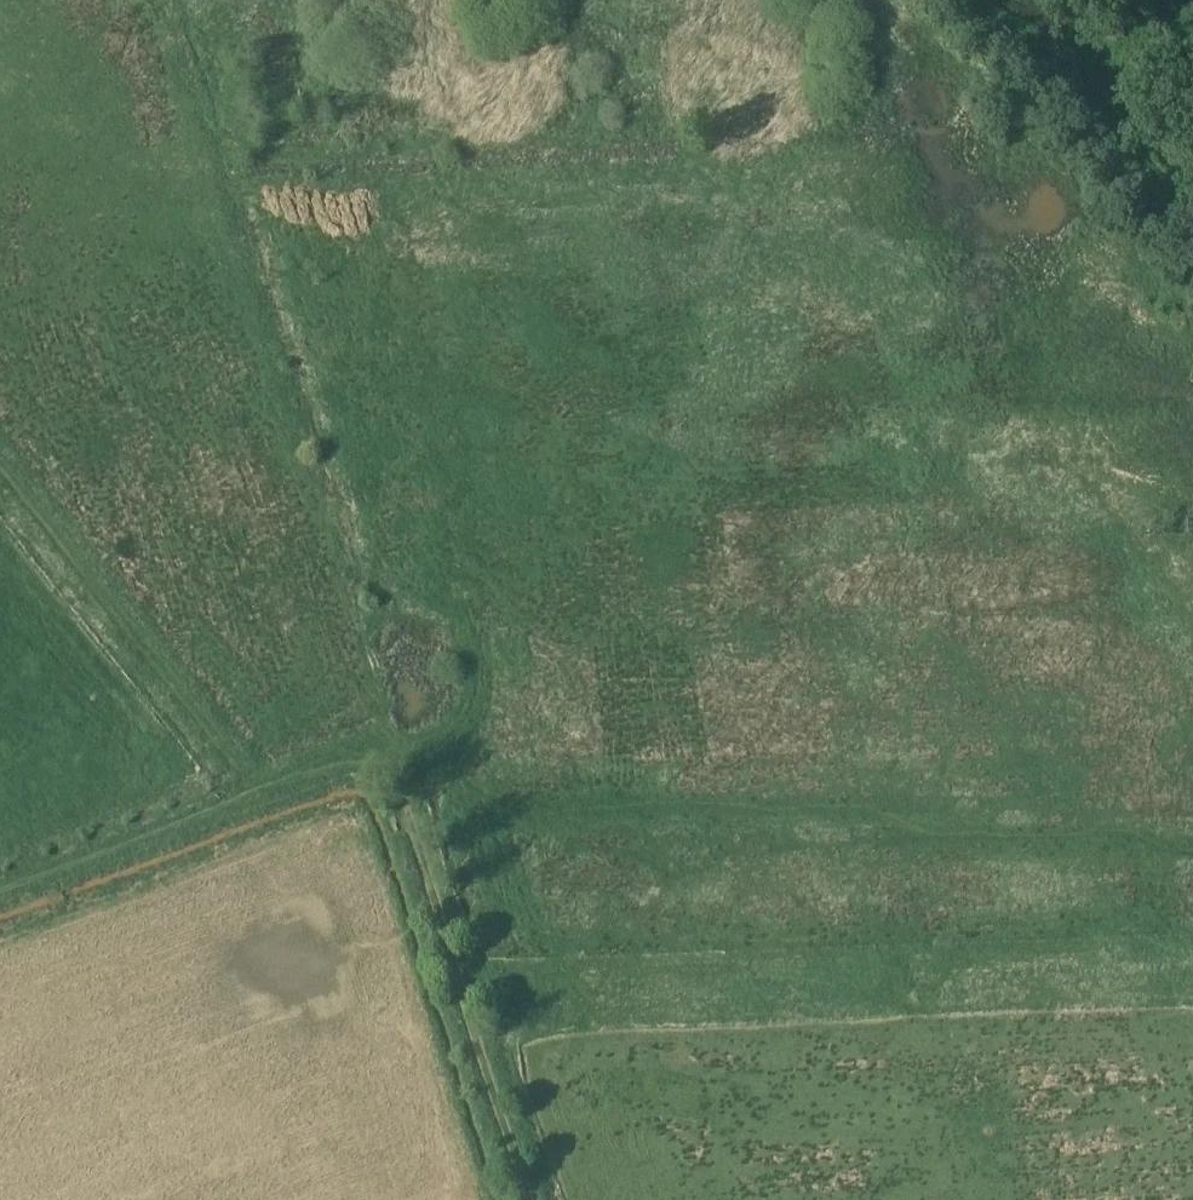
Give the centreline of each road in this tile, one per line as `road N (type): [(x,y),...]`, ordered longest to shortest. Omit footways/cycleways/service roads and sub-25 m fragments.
road 1 (track): [(1192,849),(1056,810),(985,804),(533,809),(411,745),(360,745)]
road 2 (track): [(528,1199),(396,786),(360,745)]
road 3 (track): [(254,795),(0,468)]
road 4 (track): [(254,795),(0,890)]
road 5 (track): [(360,745),(352,759),(254,795)]

